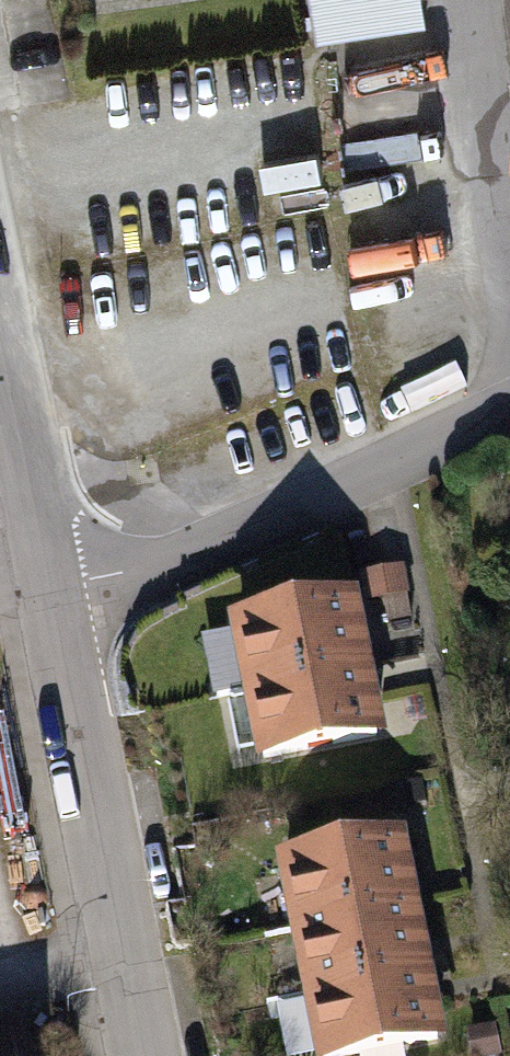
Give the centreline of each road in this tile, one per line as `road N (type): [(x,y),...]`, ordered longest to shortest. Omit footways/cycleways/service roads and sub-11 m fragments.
road 1 (residential): [(58,610),(509,399)]
road 2 (residential): [(141,1055),(58,610)]
road 3 (residential): [(58,610),(0,276)]

